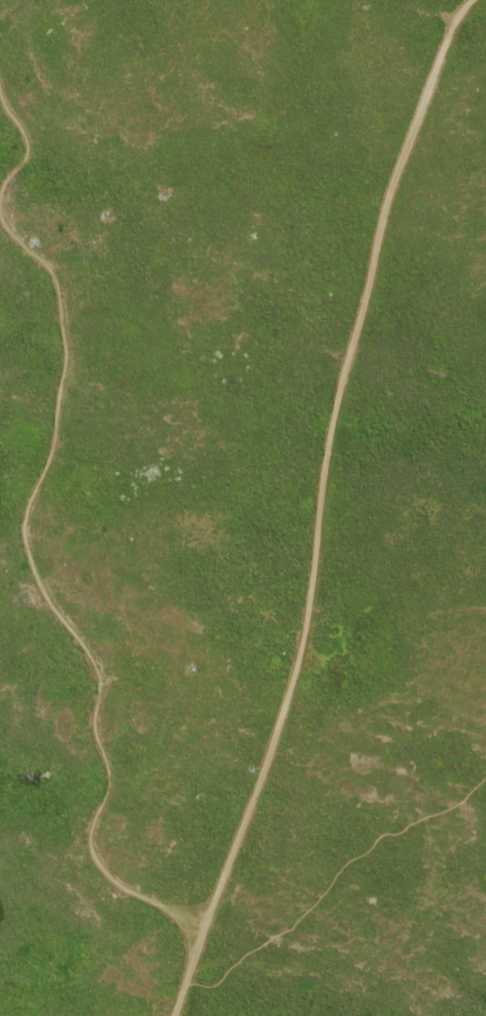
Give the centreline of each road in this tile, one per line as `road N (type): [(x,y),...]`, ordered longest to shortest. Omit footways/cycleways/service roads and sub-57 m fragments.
road 1 (track): [(473,0),(421,106),(384,216),(327,442),(299,652),(171,1015)]
road 2 (track): [(0,226),(52,283),(62,374),(48,453),(20,529),(46,603),(93,674),(92,735),(107,781),(89,829),(91,861),(108,882),(201,928)]

